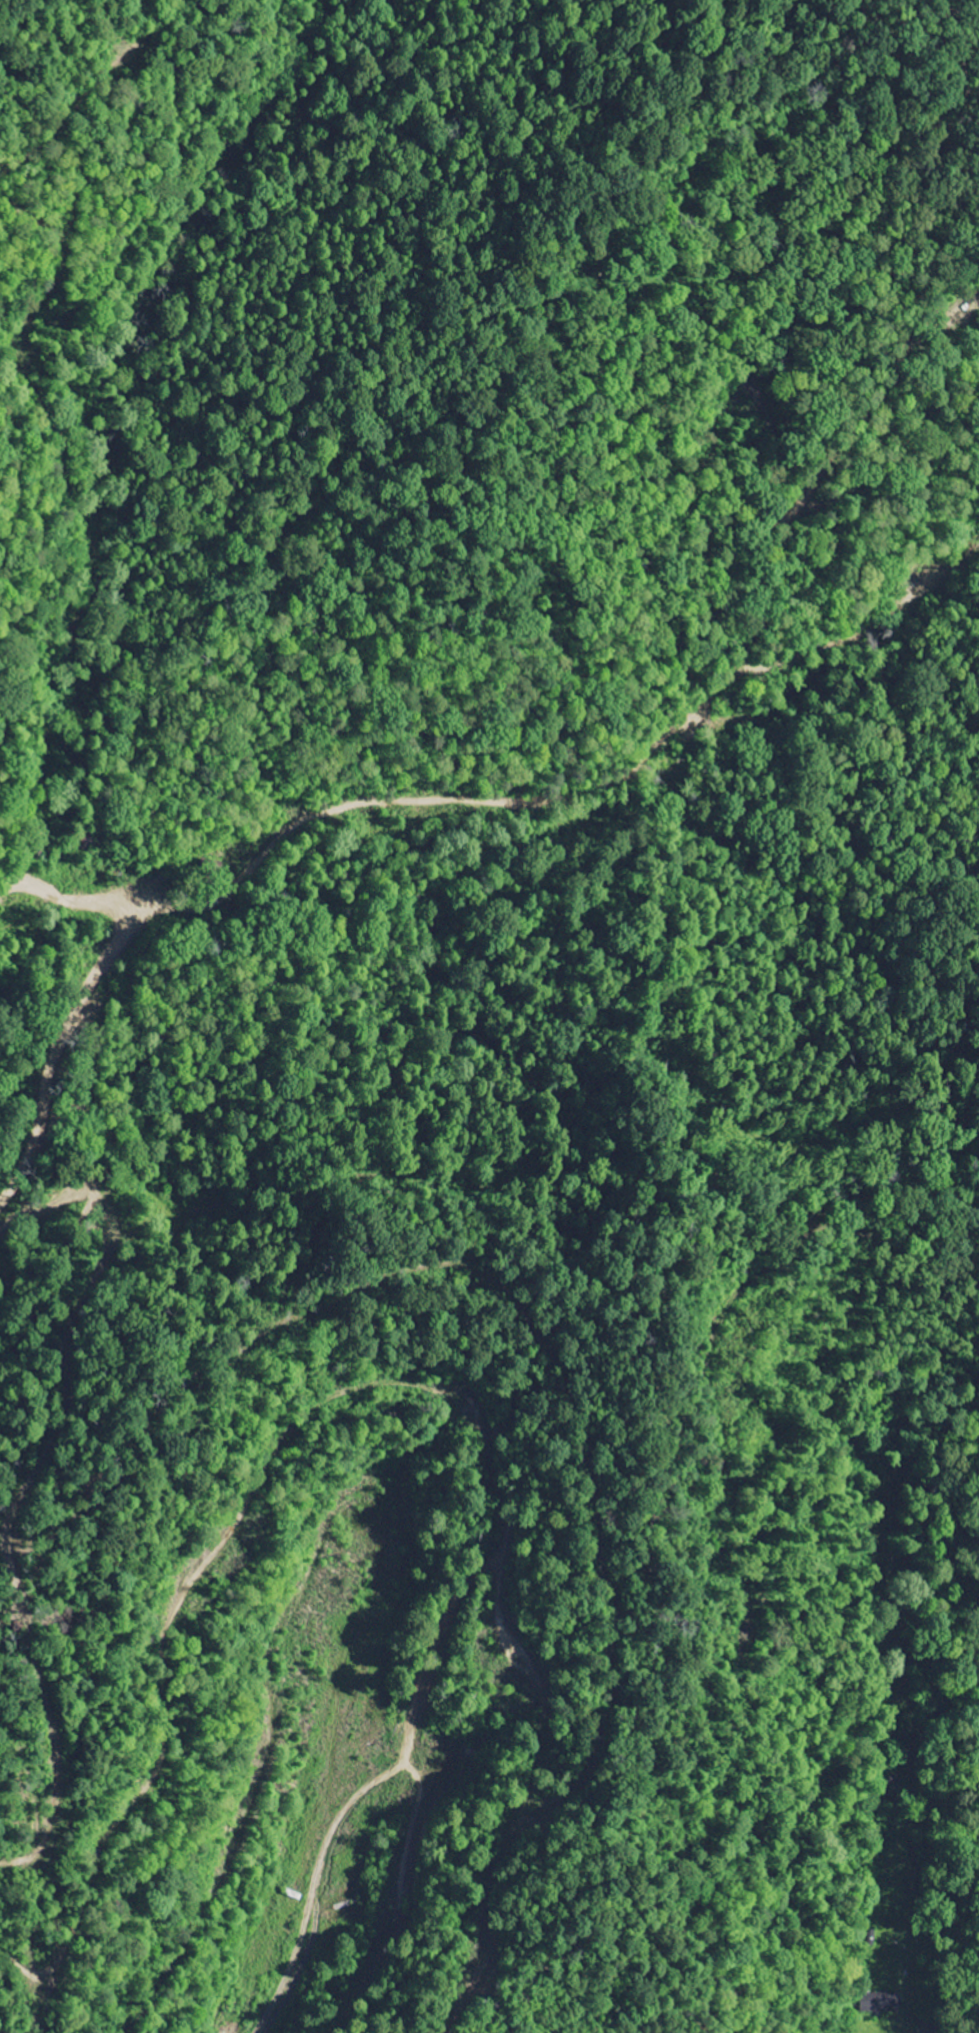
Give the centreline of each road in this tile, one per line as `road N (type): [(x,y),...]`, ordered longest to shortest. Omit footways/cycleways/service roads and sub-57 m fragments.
road 1 (track): [(918,2032),(917,1975),(857,1608),(863,1532),(916,1549),(978,1626)]

